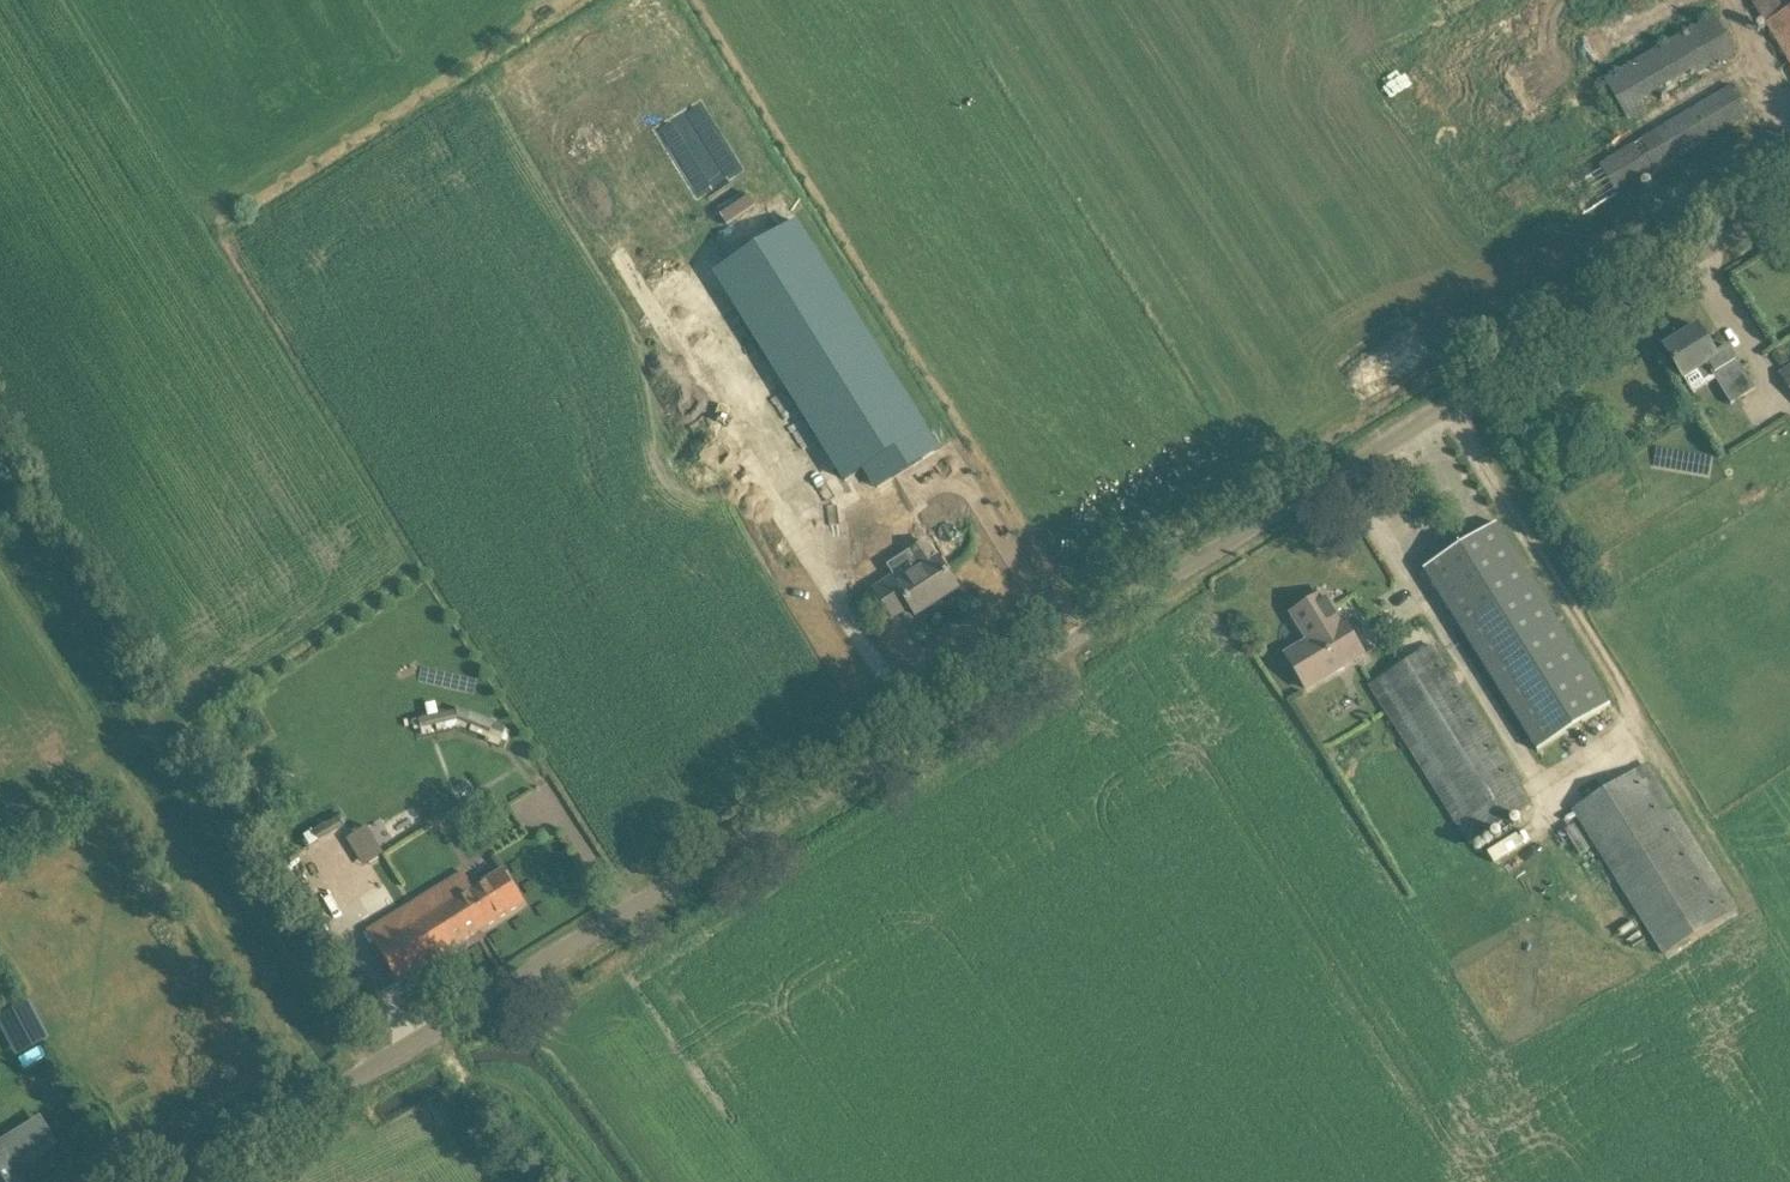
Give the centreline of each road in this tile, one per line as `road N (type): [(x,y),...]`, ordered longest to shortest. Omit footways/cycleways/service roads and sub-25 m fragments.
road 1 (unclassified): [(198,1181),(1789,216)]
road 2 (track): [(367,1079),(155,750),(141,745),(109,762),(0,835)]
road 3 (track): [(608,1181),(556,1111),(518,1086),(476,1091),(389,1138),(364,1127),(347,1091)]
road 4 (track): [(646,1181),(515,988)]
road 5 (track): [(1556,0),(1428,62),(1467,128)]

